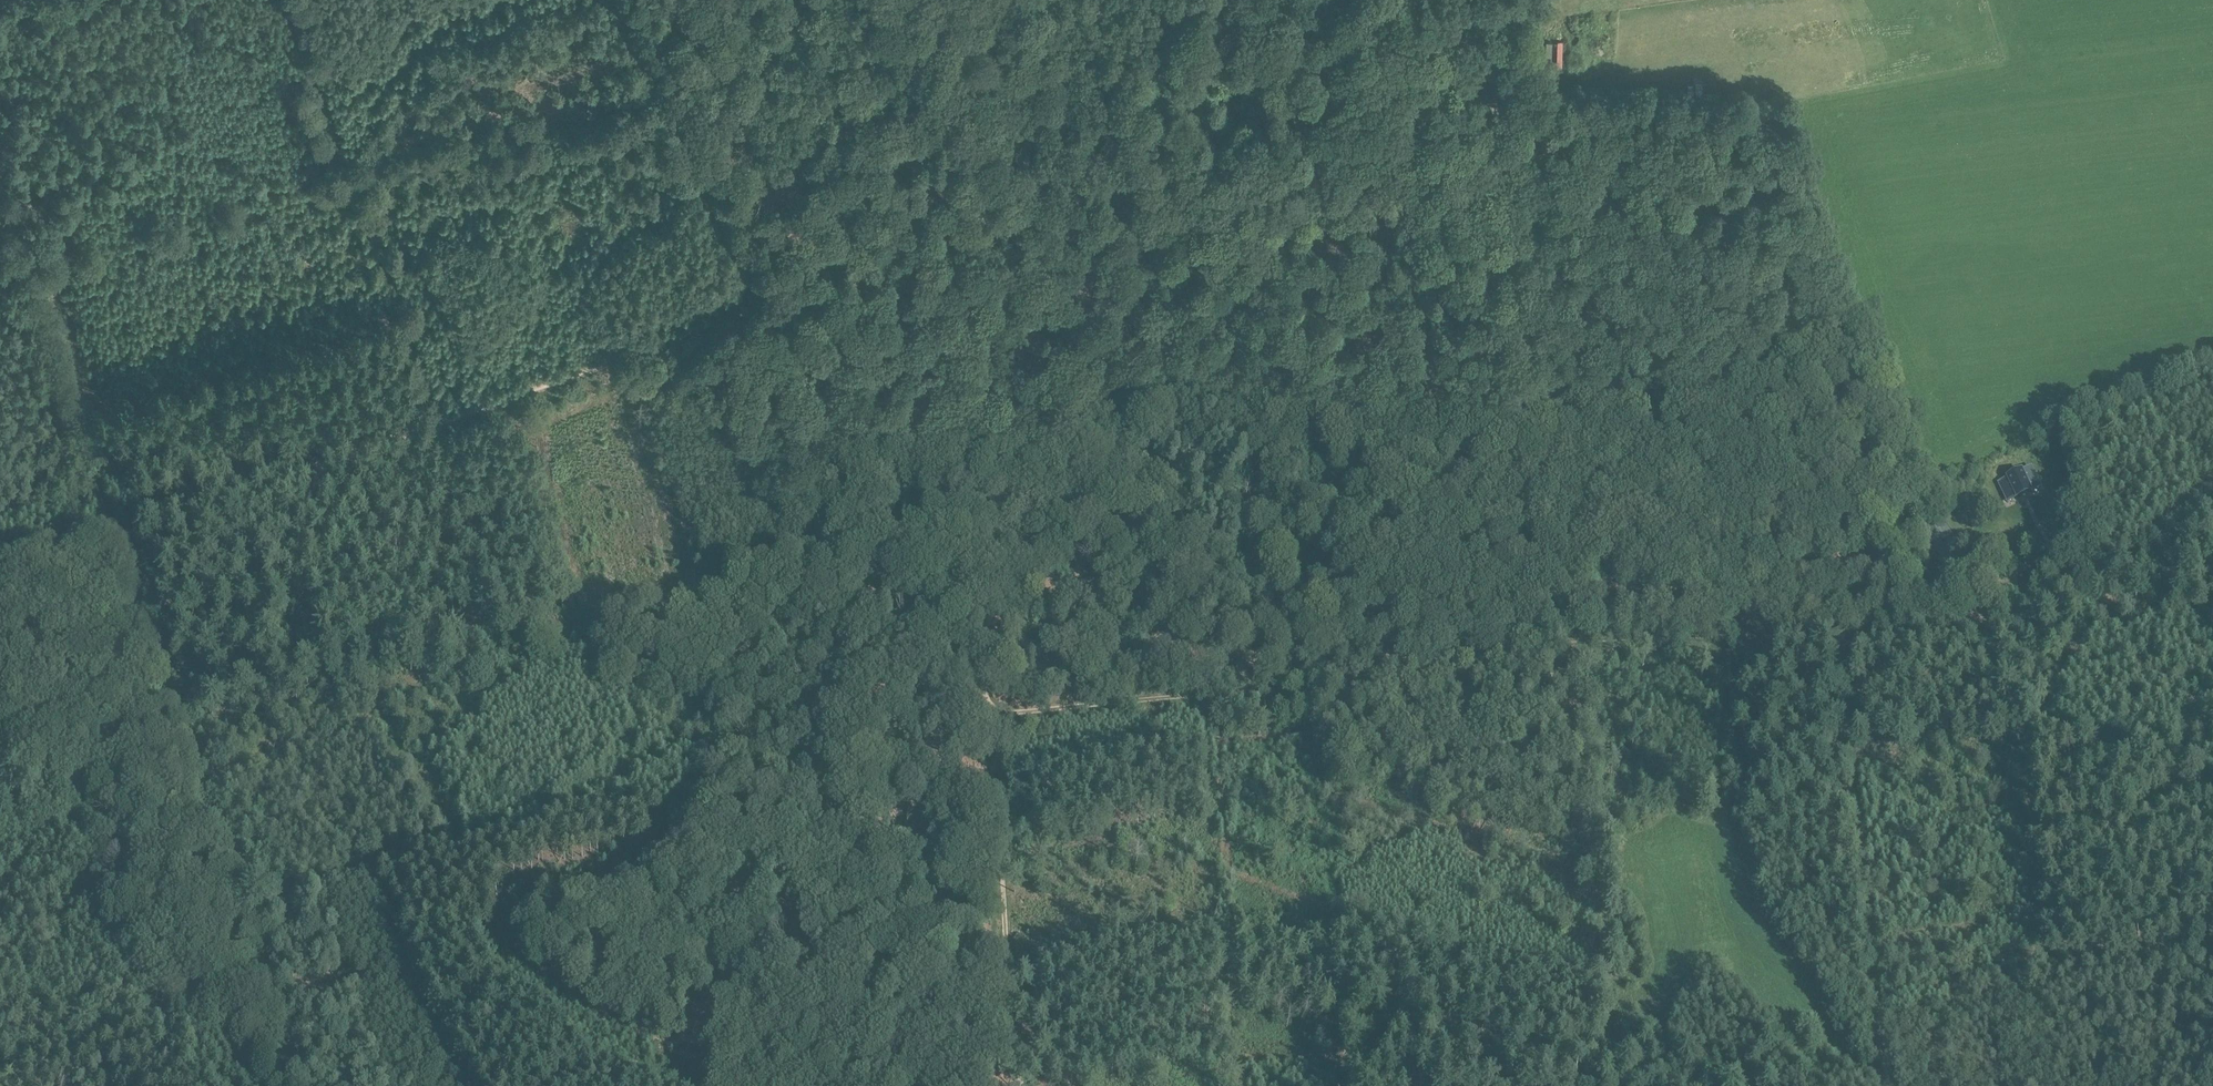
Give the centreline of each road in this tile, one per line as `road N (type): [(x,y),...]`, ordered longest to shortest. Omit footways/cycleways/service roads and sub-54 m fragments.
road 1 (track): [(0,216),(118,540)]
road 2 (track): [(783,301),(711,192),(654,47),(626,0)]
road 3 (track): [(1977,631),(2045,607),(2147,546),(2212,489)]
road 4 (track): [(0,582),(118,540)]

